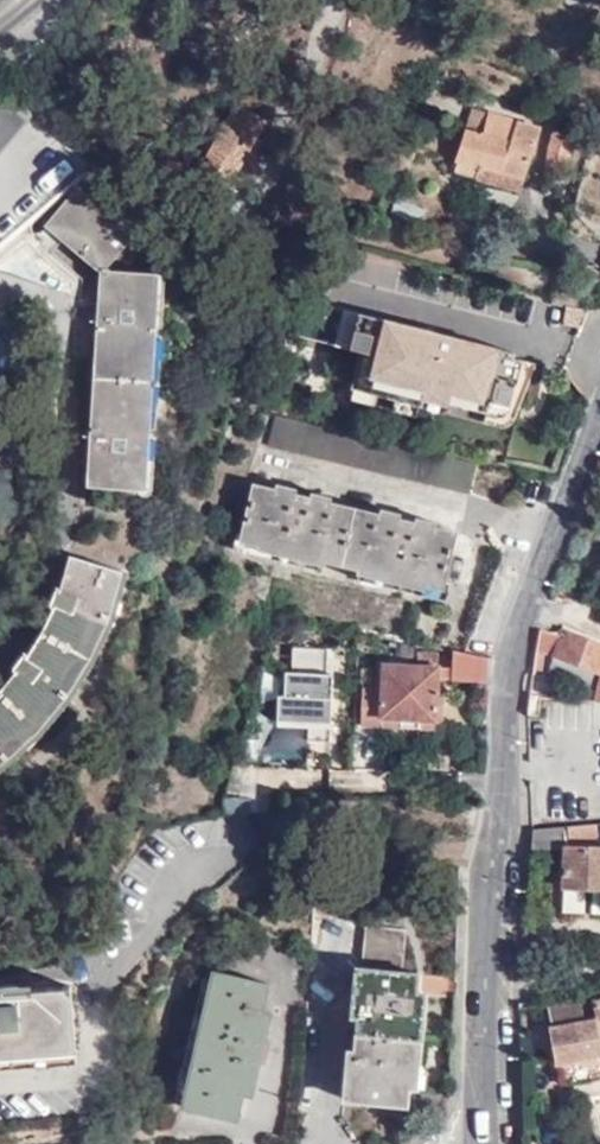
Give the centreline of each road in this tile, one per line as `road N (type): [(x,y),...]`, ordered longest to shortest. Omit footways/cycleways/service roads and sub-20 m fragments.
road 1 (residential): [(485,1143),(487,925),(510,660),(599,420)]

